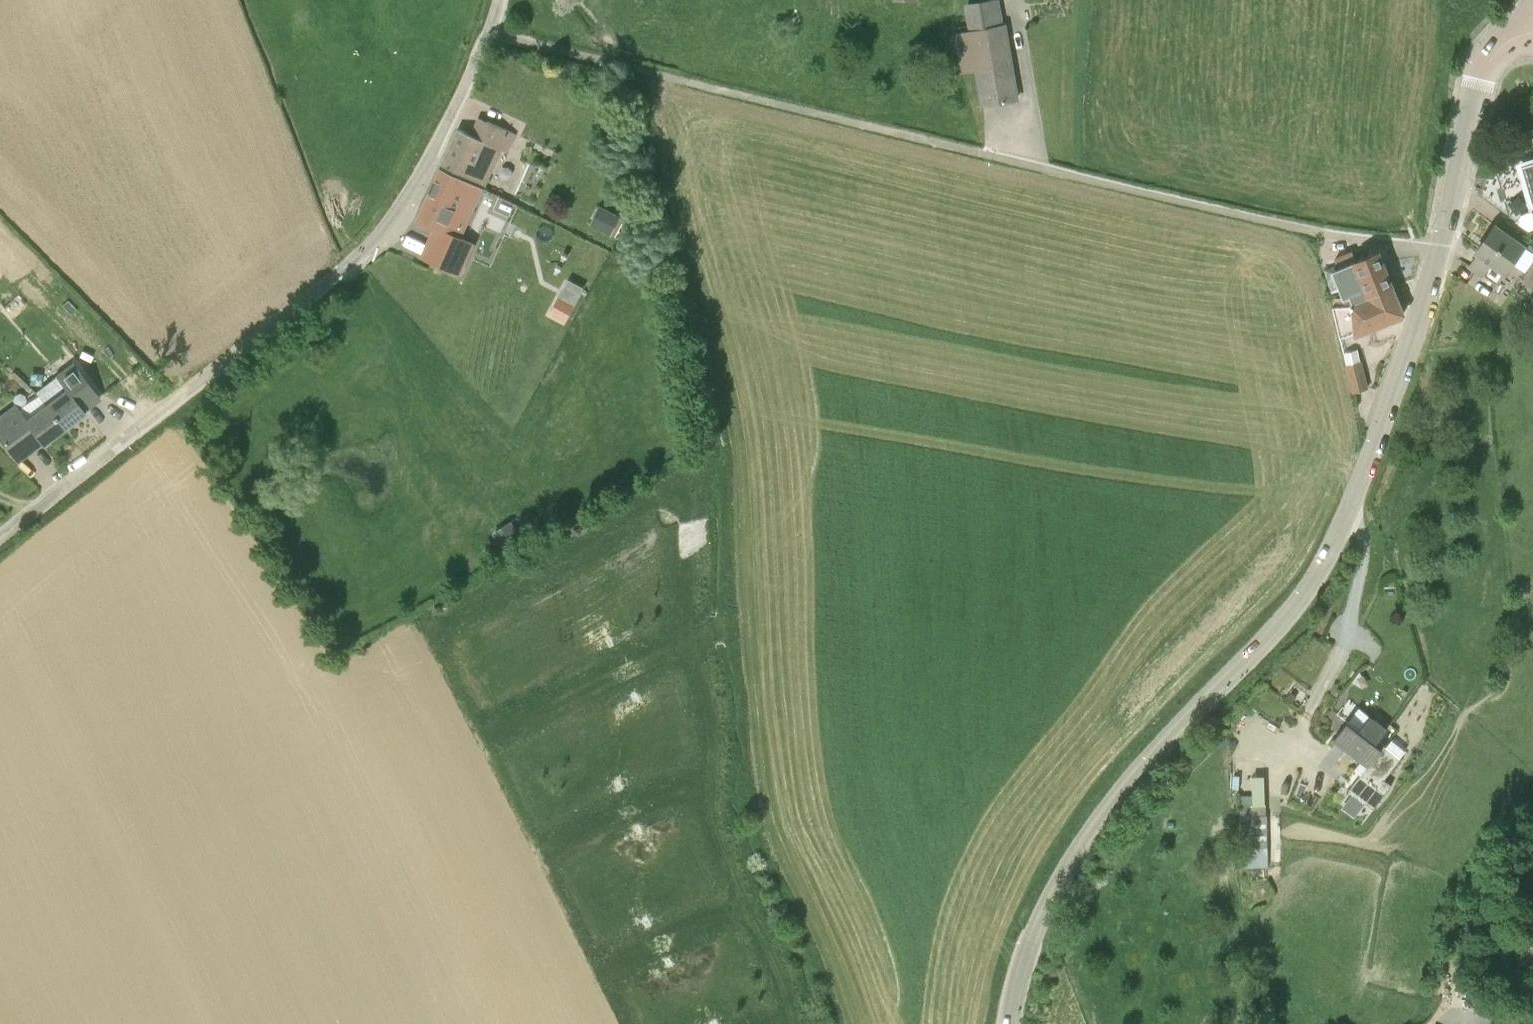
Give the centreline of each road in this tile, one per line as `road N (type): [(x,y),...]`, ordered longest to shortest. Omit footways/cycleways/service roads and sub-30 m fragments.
road 1 (tertiary): [(1010,1023),(1027,947),(1085,840),(1321,566),(1378,434),(1440,246),(1479,78),(1502,46),(1532,32)]
road 2 (unclassified): [(499,0),(439,137),(361,254),(0,536)]

